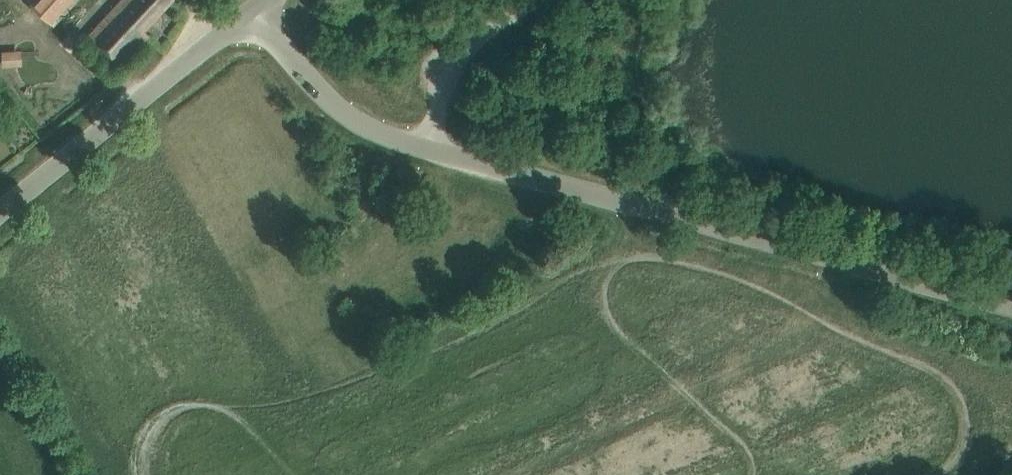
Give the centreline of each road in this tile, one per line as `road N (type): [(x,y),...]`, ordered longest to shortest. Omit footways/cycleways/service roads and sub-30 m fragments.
road 1 (unclassified): [(1011,306),(429,149)]
road 2 (unclassified): [(0,211),(250,11)]
road 3 (unclassified): [(429,149),(363,124),(326,100),(250,11)]
road 4 (unclassified): [(429,149),(457,65),(482,33),(542,0)]

